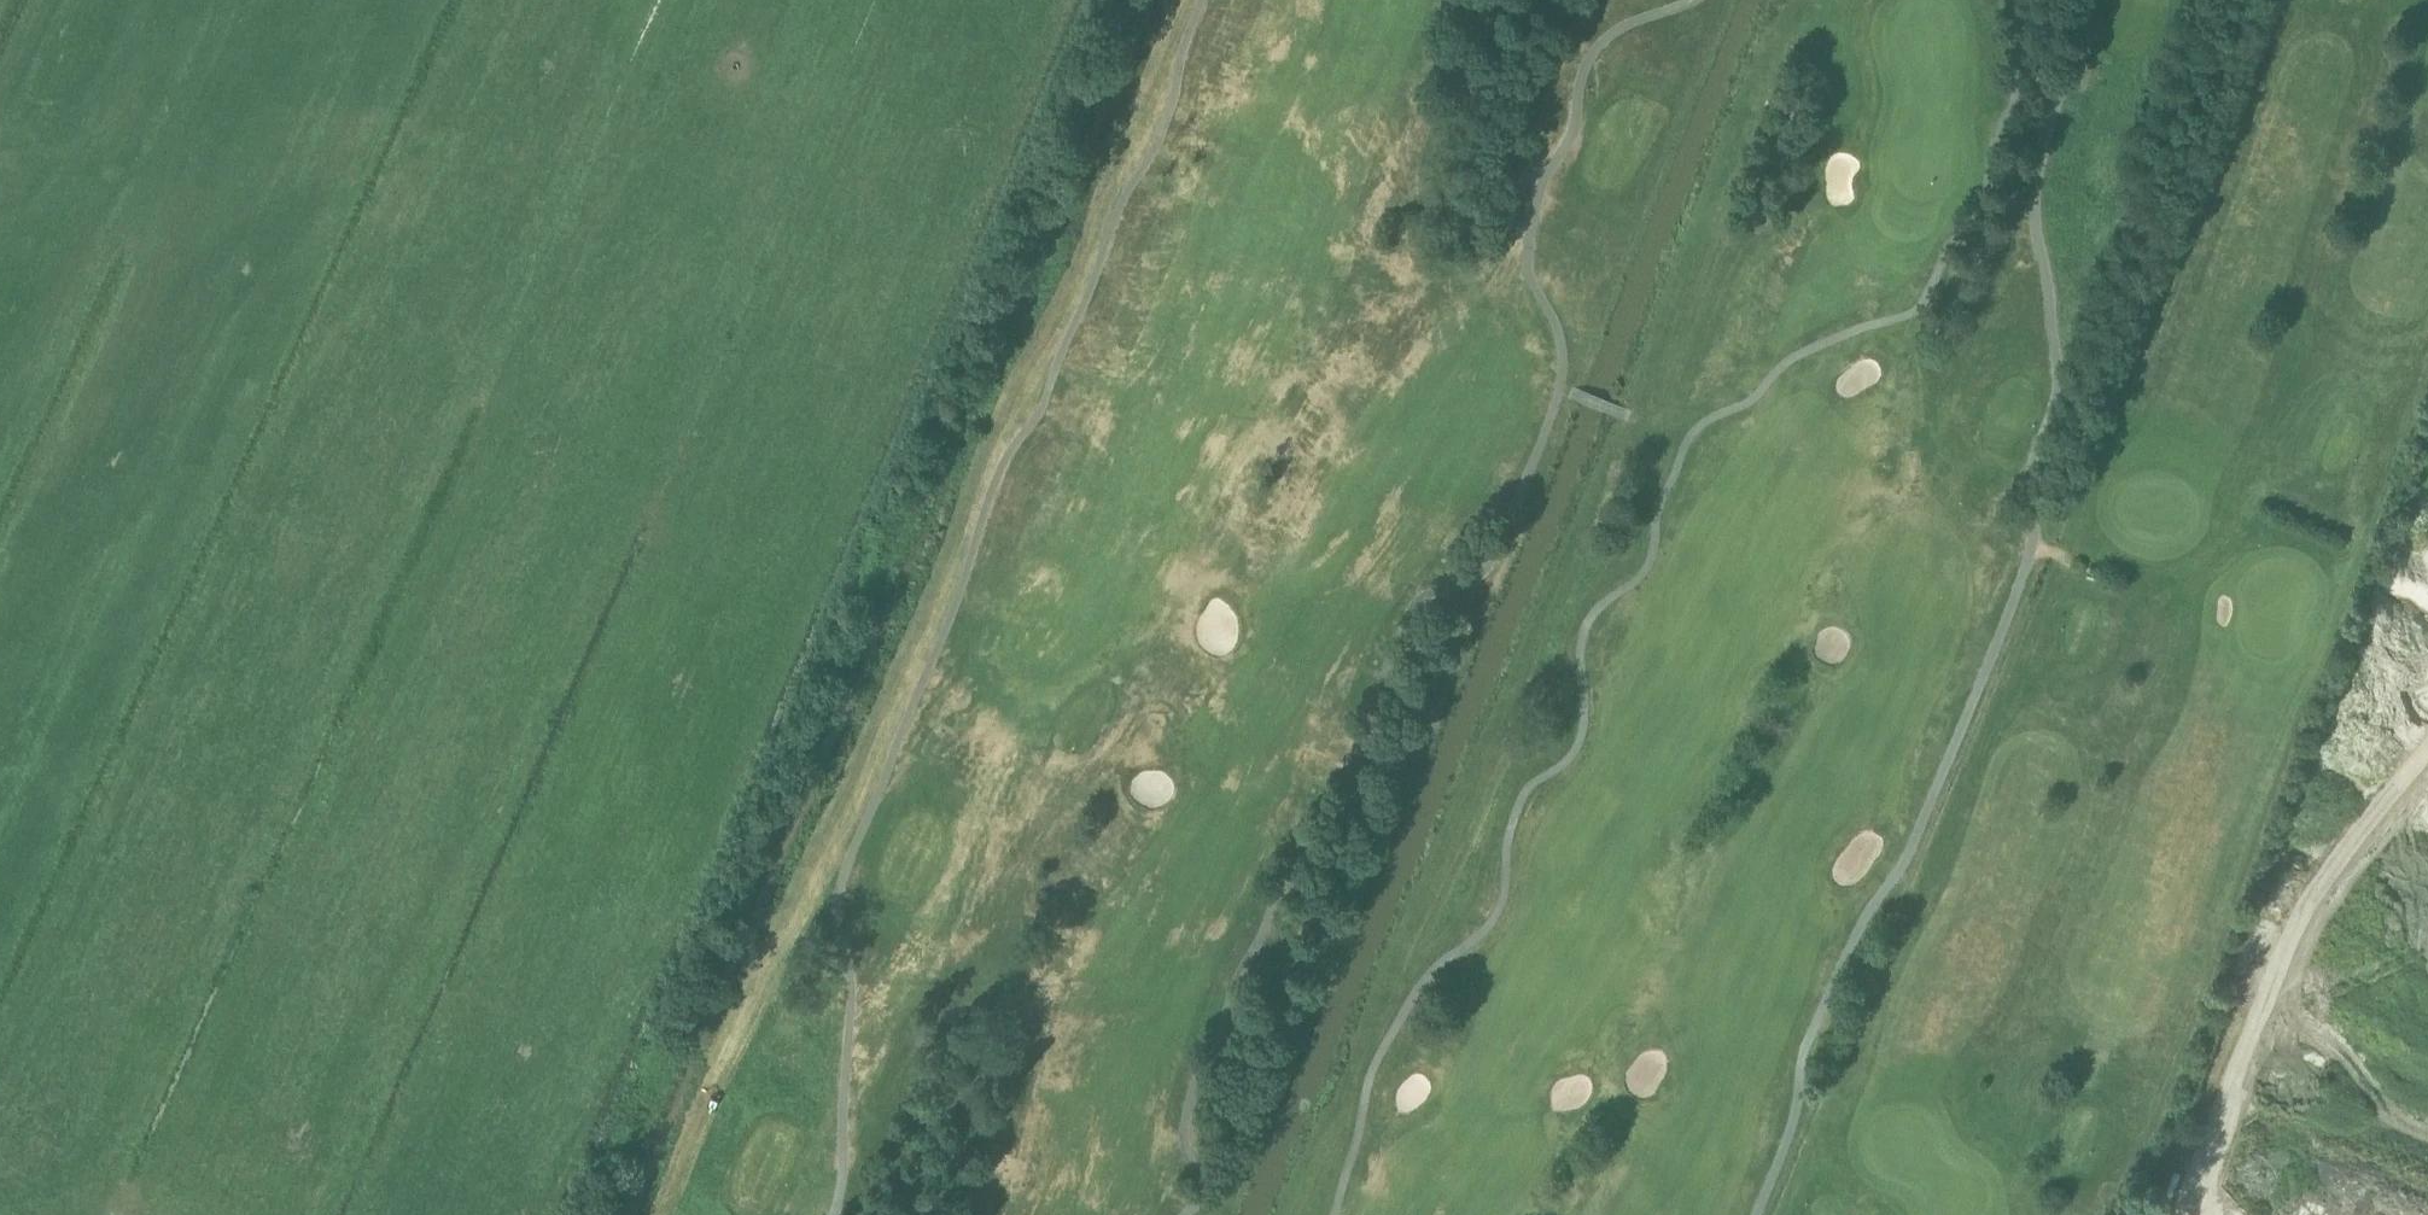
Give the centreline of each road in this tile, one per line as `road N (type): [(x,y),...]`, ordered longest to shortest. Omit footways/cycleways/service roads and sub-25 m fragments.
road 1 (track): [(2427,762),(2365,833),(2270,999),(2186,1214)]

